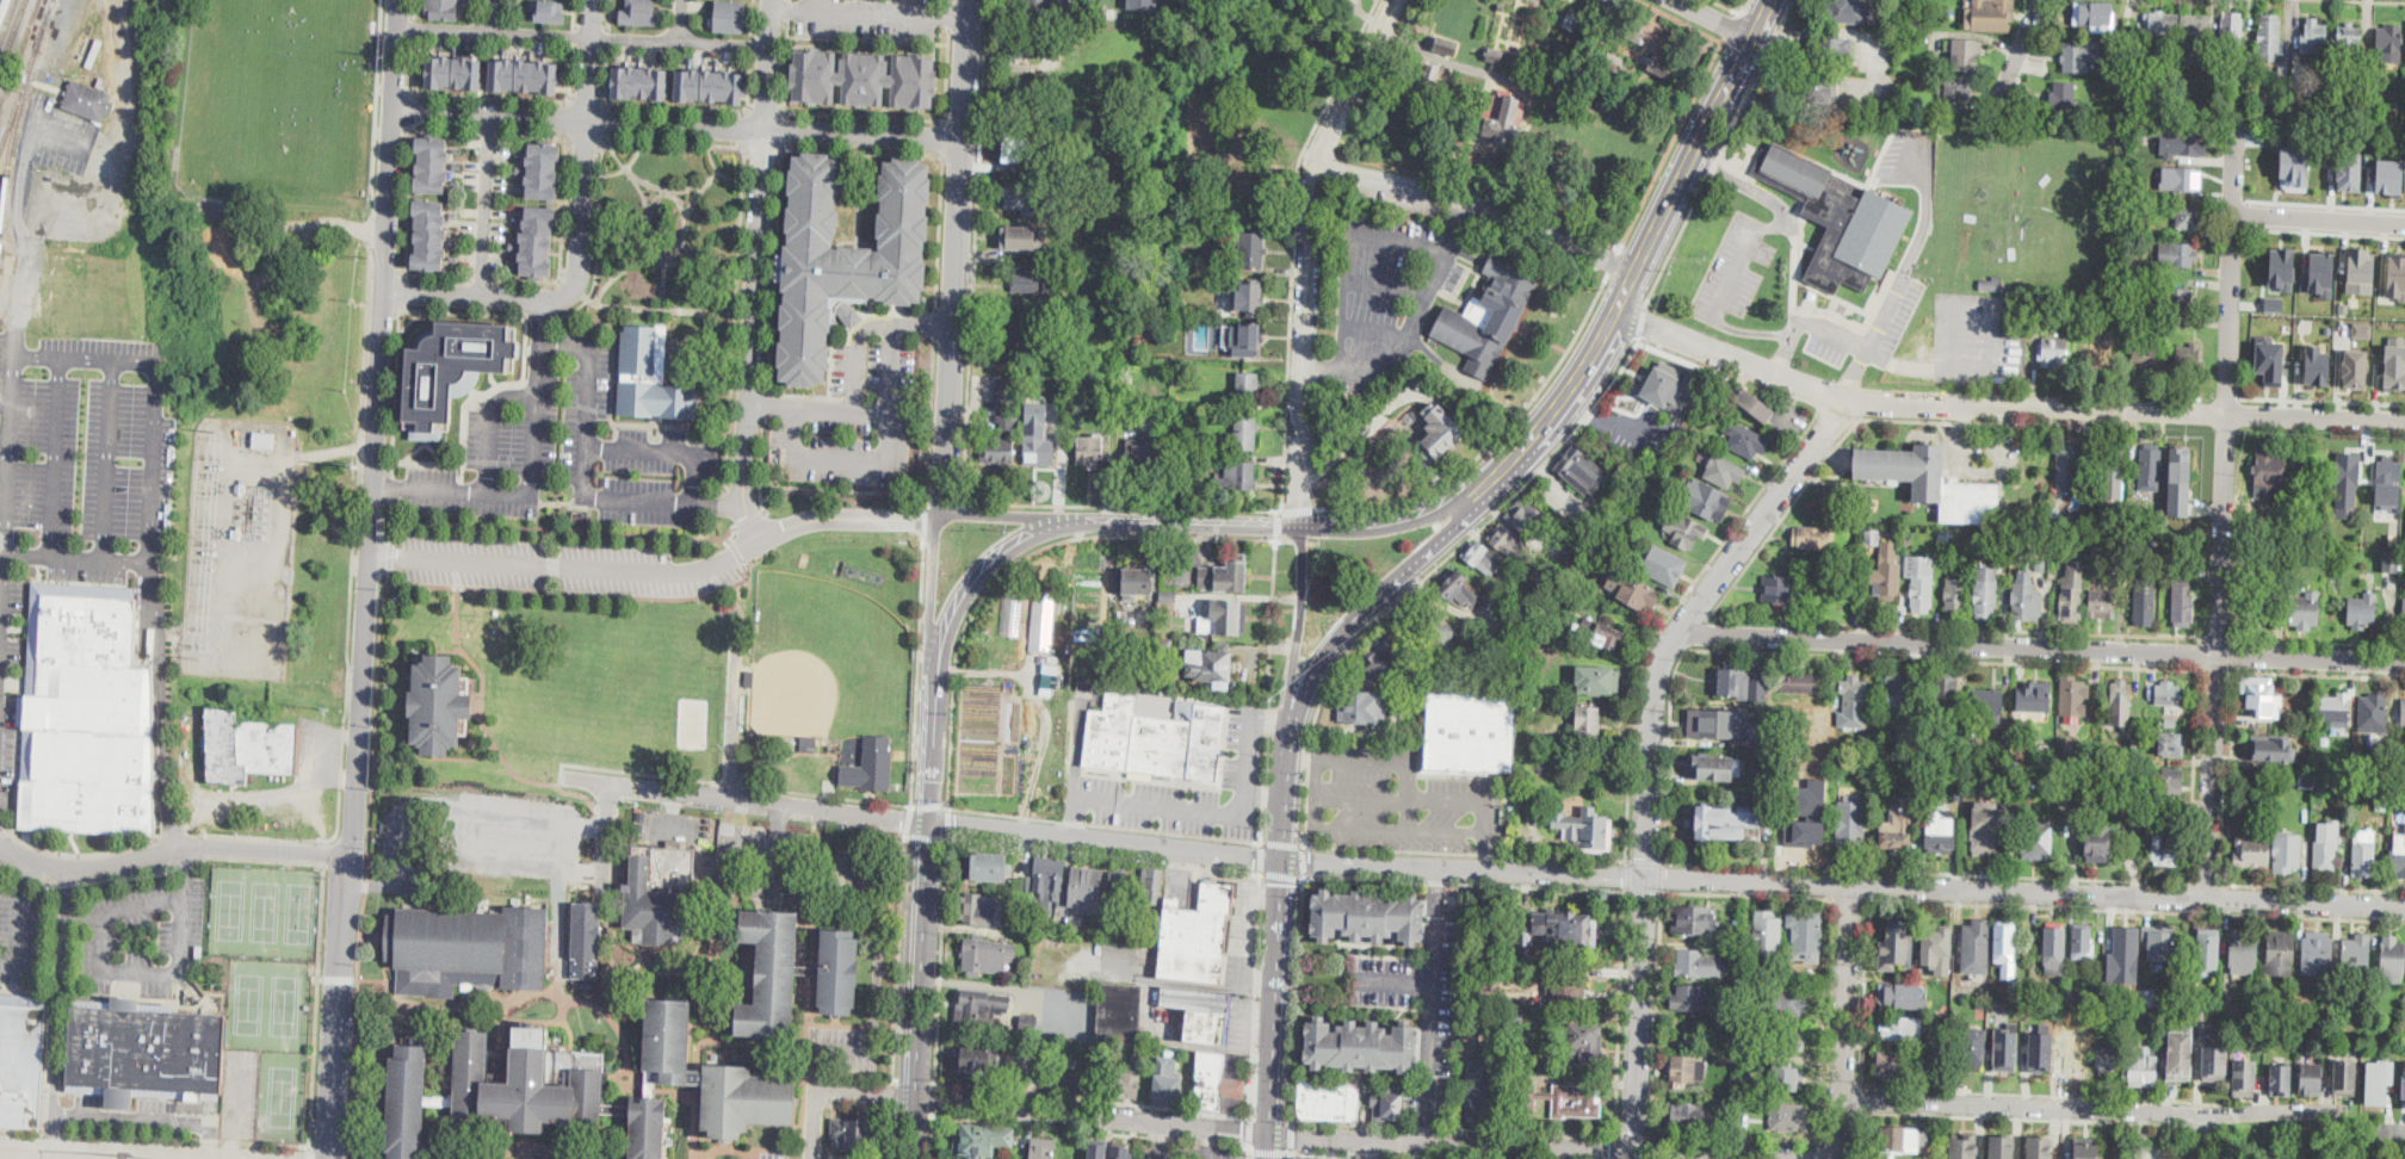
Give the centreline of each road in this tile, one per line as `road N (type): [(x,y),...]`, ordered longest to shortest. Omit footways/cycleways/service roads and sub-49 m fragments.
road 1 (residential): [(329,1158),(398,0)]
road 2 (residential): [(1645,876),(2404,902)]
road 3 (residential): [(570,777),(1285,861)]
road 4 (residential): [(1687,626),(2404,659)]
road 5 (residential): [(1618,310),(1842,399),(2225,417)]
road 6 (residential): [(370,559),(663,575),(706,570),(810,522),(936,515)]
road 7 (residential): [(394,110),(963,138)]
road 8 (residential): [(759,545),(744,482),(774,0)]
road 9 (residential): [(1302,525),(1310,188),(1396,0)]
road 10 (secondary): [(1771,0),(1583,372),(1507,466)]
road 11 (residential): [(1645,876),(1651,705),(1665,663),(1842,399)]
road 12 (residential): [(970,0),(944,503),(936,515)]
road 13 (residential): [(1841,1099),(2329,1111)]
road 14 (residential): [(383,292),(554,300),(573,290),(594,0)]
road 15 (residential): [(2206,894),(2225,417)]
road 16 (residential): [(1270,1135),(1631,1151)]
road 17 (secondary): [(1290,746),(1307,693),(1340,639),(1491,496),(1507,466)]
road 18 (residential): [(1285,861),(1645,876)]
road 19 (residential): [(348,856),(185,848),(68,869),(0,848)]
road 20 (residential): [(1315,165),(1485,203),(1634,272)]
road 21 (residential): [(1630,1158),(1645,876)]
road 22 (secondary): [(1099,517),(1010,548),(967,589),(946,640),(935,702)]
road 23 (secondary): [(928,824),(913,1095)]
road 24 (residential): [(913,1095),(1163,1123)]
road 25 (residential): [(1290,746),(1302,525)]
road 26 (residential): [(1841,1099),(1850,884)]
road 27 (secondary): [(1302,525),(1099,517)]
road 28 (residential): [(2225,417),(2232,216)]
road 29 (secondary): [(1274,1053),(1285,861)]
road 30 (residential): [(936,515),(928,658),(935,702)]
road 31 (residential): [(1631,1151),(1817,1158)]
road 32 (residential): [(2225,417),(2404,421)]
road 33 (residential): [(2232,216),(2404,223)]
road 34 (residential): [(732,798),(740,653)]
road 35 (residential): [(1081,519),(936,515)]
road 36 (secondary): [(935,702),(928,824)]

